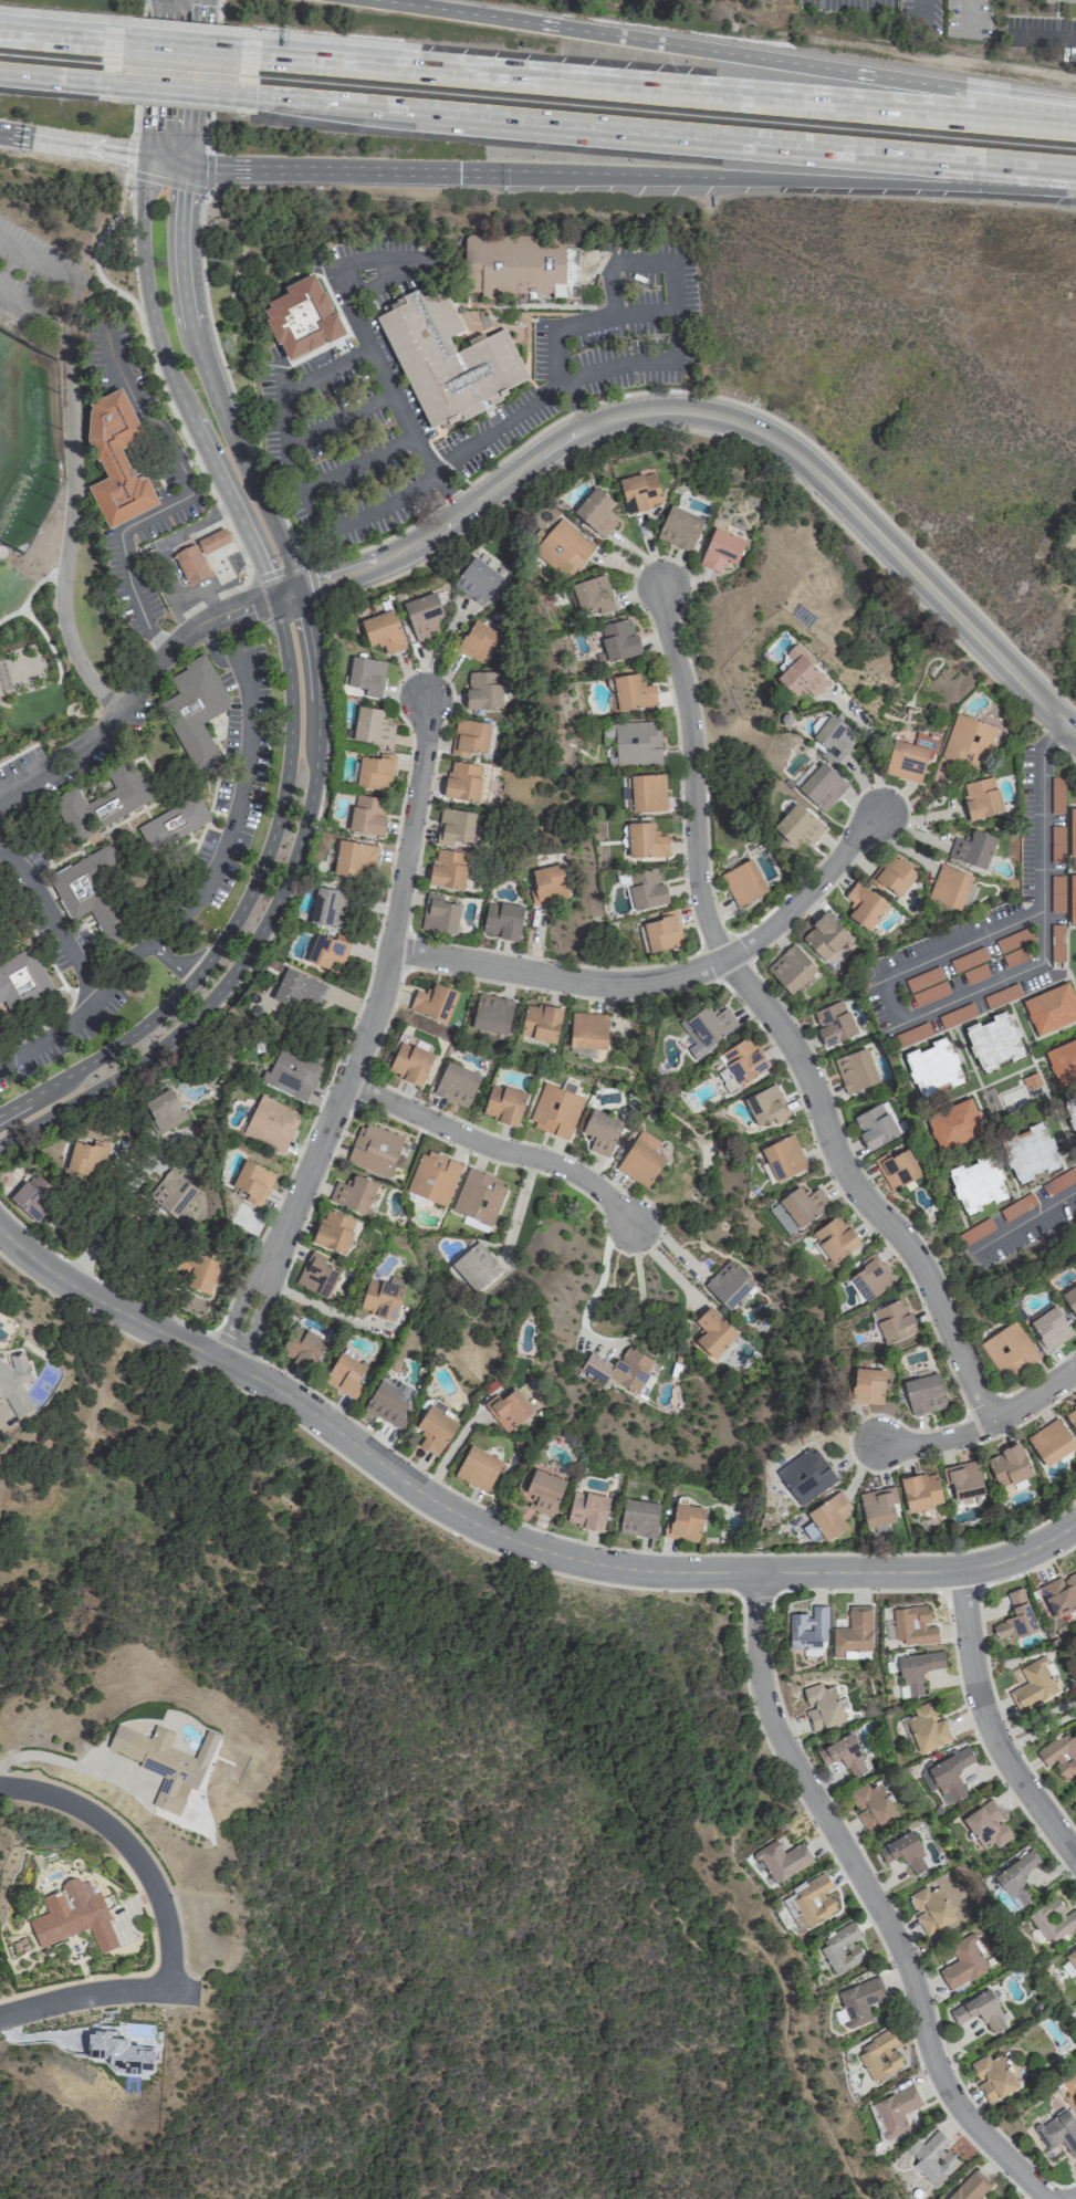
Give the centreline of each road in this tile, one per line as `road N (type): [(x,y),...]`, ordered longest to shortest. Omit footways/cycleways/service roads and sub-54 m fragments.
road 1 (residential): [(1075,1521),(1018,1554),(958,1570),(659,1571),(574,1559),(441,1505),(291,1397),(67,1285),(0,1233)]
road 2 (residential): [(1075,736),(798,457),(715,416),(657,410),(585,426),(412,545),(273,596)]
road 3 (residential): [(988,1421),(922,1270),(845,1176),(787,1035),(727,960),(707,918),(683,709),(657,582)]
road 4 (motorway): [(184,165),(1075,185)]
road 5 (motorway): [(1075,125),(238,55)]
road 6 (tertiary): [(0,1144),(174,1036),(220,987),(271,909),(295,851),(313,772),(313,689),(289,567)]
road 7 (residential): [(755,1572),(758,1665),(777,1737),(900,1947),(948,2090),(1048,2198)]
road 8 (motorway): [(1075,111),(378,0)]
road 9 (residential): [(224,1362),(383,988),(425,742),(425,695)]
road 10 (motorway): [(425,111),(1075,173)]
road 11 (tertiary): [(273,596),(290,699),(288,764),(270,841),(243,900),(202,964),(152,1018),(0,1114)]
road 12 (residential): [(881,814),(796,908),(743,950),(659,984),(603,987),(389,950)]
road 13 (tertiary): [(147,156),(142,252),(157,339),(268,575)]
road 14 (tertiary): [(289,567),(197,352),(184,295),(184,165)]
road 15 (residential): [(634,1229),(578,1175),(480,1144),(344,1081)]
road 16 (residential): [(958,1570),(988,1726),(1075,1853)]
road 17 (residential): [(168,1982),(163,1912),(117,1832),(69,1800),(0,1780)]
road 18 (residential): [(1075,1364),(952,1436),(879,1442)]
road 19 (motorway): [(234,94),(425,111)]
road 20 (residential): [(168,1982),(104,1987),(0,2015)]
road 21 (secondary): [(184,165),(199,0)]
road 22 (secondary): [(163,0),(147,156)]
road 23 (motorway): [(0,133),(147,156)]
road 24 (residential): [(67,1285),(138,1166)]
road 25 (motorway): [(122,45),(0,33)]
road 26 (residential): [(1075,1194),(971,1258)]

